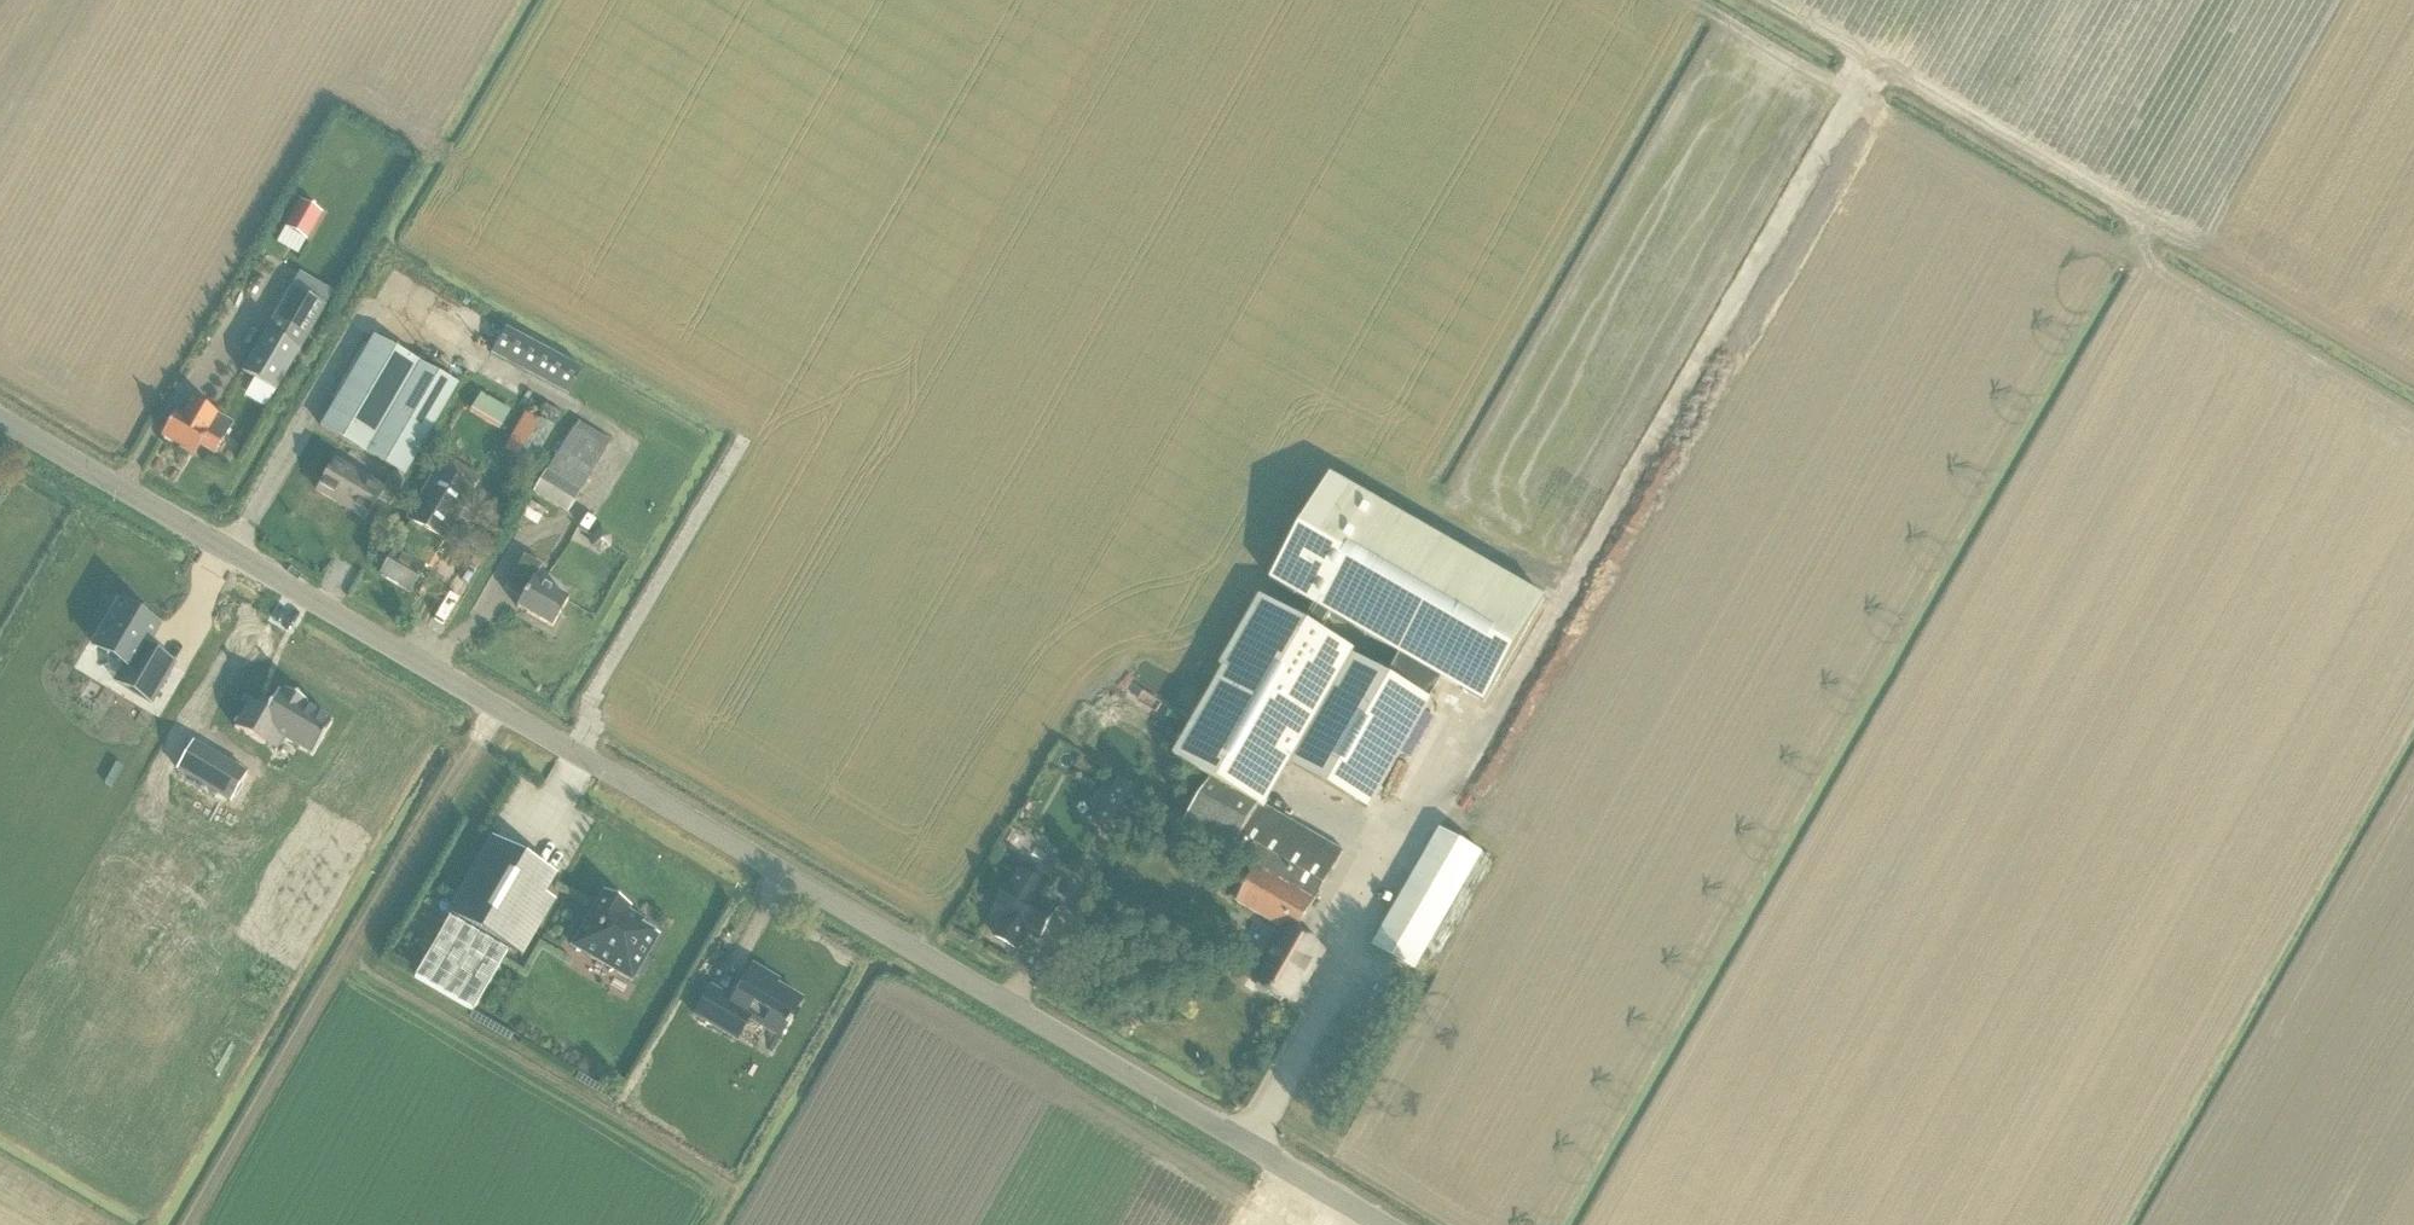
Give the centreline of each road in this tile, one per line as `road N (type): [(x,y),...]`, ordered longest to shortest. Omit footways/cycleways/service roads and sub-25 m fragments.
road 1 (unclassified): [(0,418),(1391,1224)]

